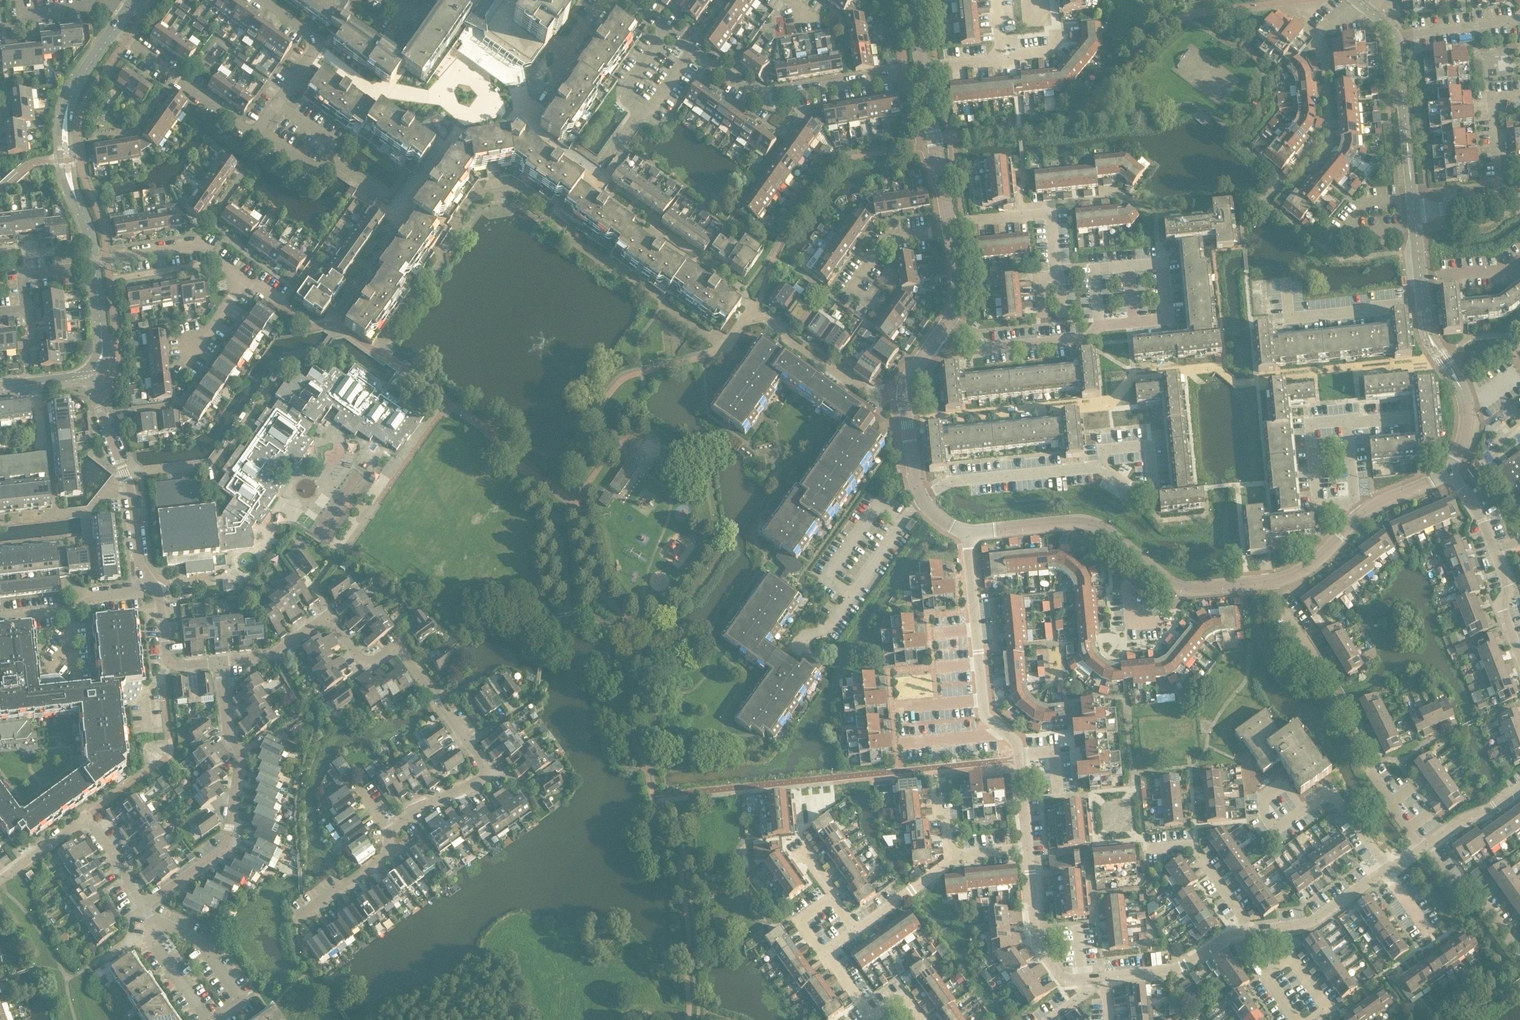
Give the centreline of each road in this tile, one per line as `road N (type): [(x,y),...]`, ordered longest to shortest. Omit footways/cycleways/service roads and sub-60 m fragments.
road 1 (residential): [(297,921),(386,856),(391,834),(412,815),(472,783),(483,769),(402,652),(363,661),(327,617),(278,654),(220,663)]
road 2 (residential): [(1273,582),(1184,590),(1088,524),(968,534)]
road 3 (residential): [(147,903),(227,844),(240,753),(229,734),(220,663)]
road 4 (tertiary): [(93,263),(69,182),(65,129),(81,78),(113,33)]
road 5 (residential): [(923,69),(762,99),(695,52)]
road 6 (residential): [(1022,755),(985,711),(968,534)]
road 7 (residential): [(148,579),(132,496),(91,376)]
road 8 (residential): [(0,881),(88,821),(147,903)]
road 9 (residential): [(695,52),(648,116),(620,95),(666,31)]
road 10 (residential): [(923,501),(905,397),(949,322)]
road 11 (residential): [(923,501),(953,482),(1105,467)]
road 12 (residential): [(1446,473),(1467,439),(1467,402),(1431,342),(1423,302)]
road 13 (residential): [(113,33),(255,134)]
road 14 (residential): [(255,134),(317,170),(327,159),(332,144),(276,105)]
road 15 (residential): [(1286,285),(1289,318),(1423,302)]
road 16 (residential): [(1057,277),(1051,212),(951,226)]
road 17 (residential): [(949,322),(985,348),(1086,339),(1101,326)]
road 18 (residential): [(93,263),(202,247),(245,281)]
road 19 (residential): [(1088,979),(1064,979),(1038,945),(1030,848)]
road 20 (residential): [(1413,198),(1396,38)]
road 21 (residential): [(951,226),(923,69)]
road 22 (residential): [(1354,503),(1315,506),(1309,425),(1345,422)]
road 23 (residential): [(1247,933),(1175,970),(1100,978)]
road 24 (residential): [(876,306),(853,289),(887,239),(951,226)]
road 25 (residential): [(1519,958),(1471,889),(1453,887),(1424,848)]
road 26 (residential): [(1415,228),(1350,233),(1349,220),(1370,202),(1413,198)]
road 27 (residential): [(1148,850),(1192,846),(1247,933)]
road 28 (residential): [(276,105),(316,49),(311,36),(261,0)]
road 29 (residential): [(901,523),(875,511),(832,570),(828,579),(852,595)]
road 30 (residential): [(1105,467),(1136,488),(1154,486),(1148,446),(1104,451)]
road 31 (residential): [(217,1019),(242,1002),(196,938),(174,926)]
road 32 (residential): [(1501,202),(1492,97),(1519,95)]
road 33 (residential): [(1386,871),(1330,792),(1303,810)]
road 34 (residential): [(0,314),(28,310),(29,278),(93,263)]
road 35 (residential): [(1136,322),(1172,318),(1166,264),(1131,268)]
road 36 (residential): [(1519,21),(1396,38)]

